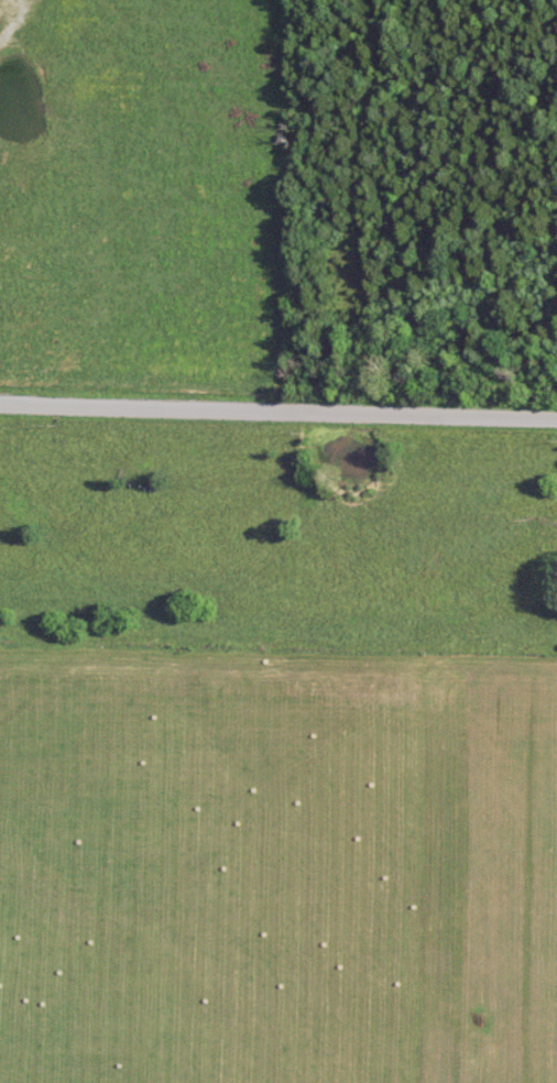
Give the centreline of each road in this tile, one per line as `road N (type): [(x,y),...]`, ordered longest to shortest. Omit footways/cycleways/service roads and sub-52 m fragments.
road 1 (residential): [(556,422),(0,407)]

